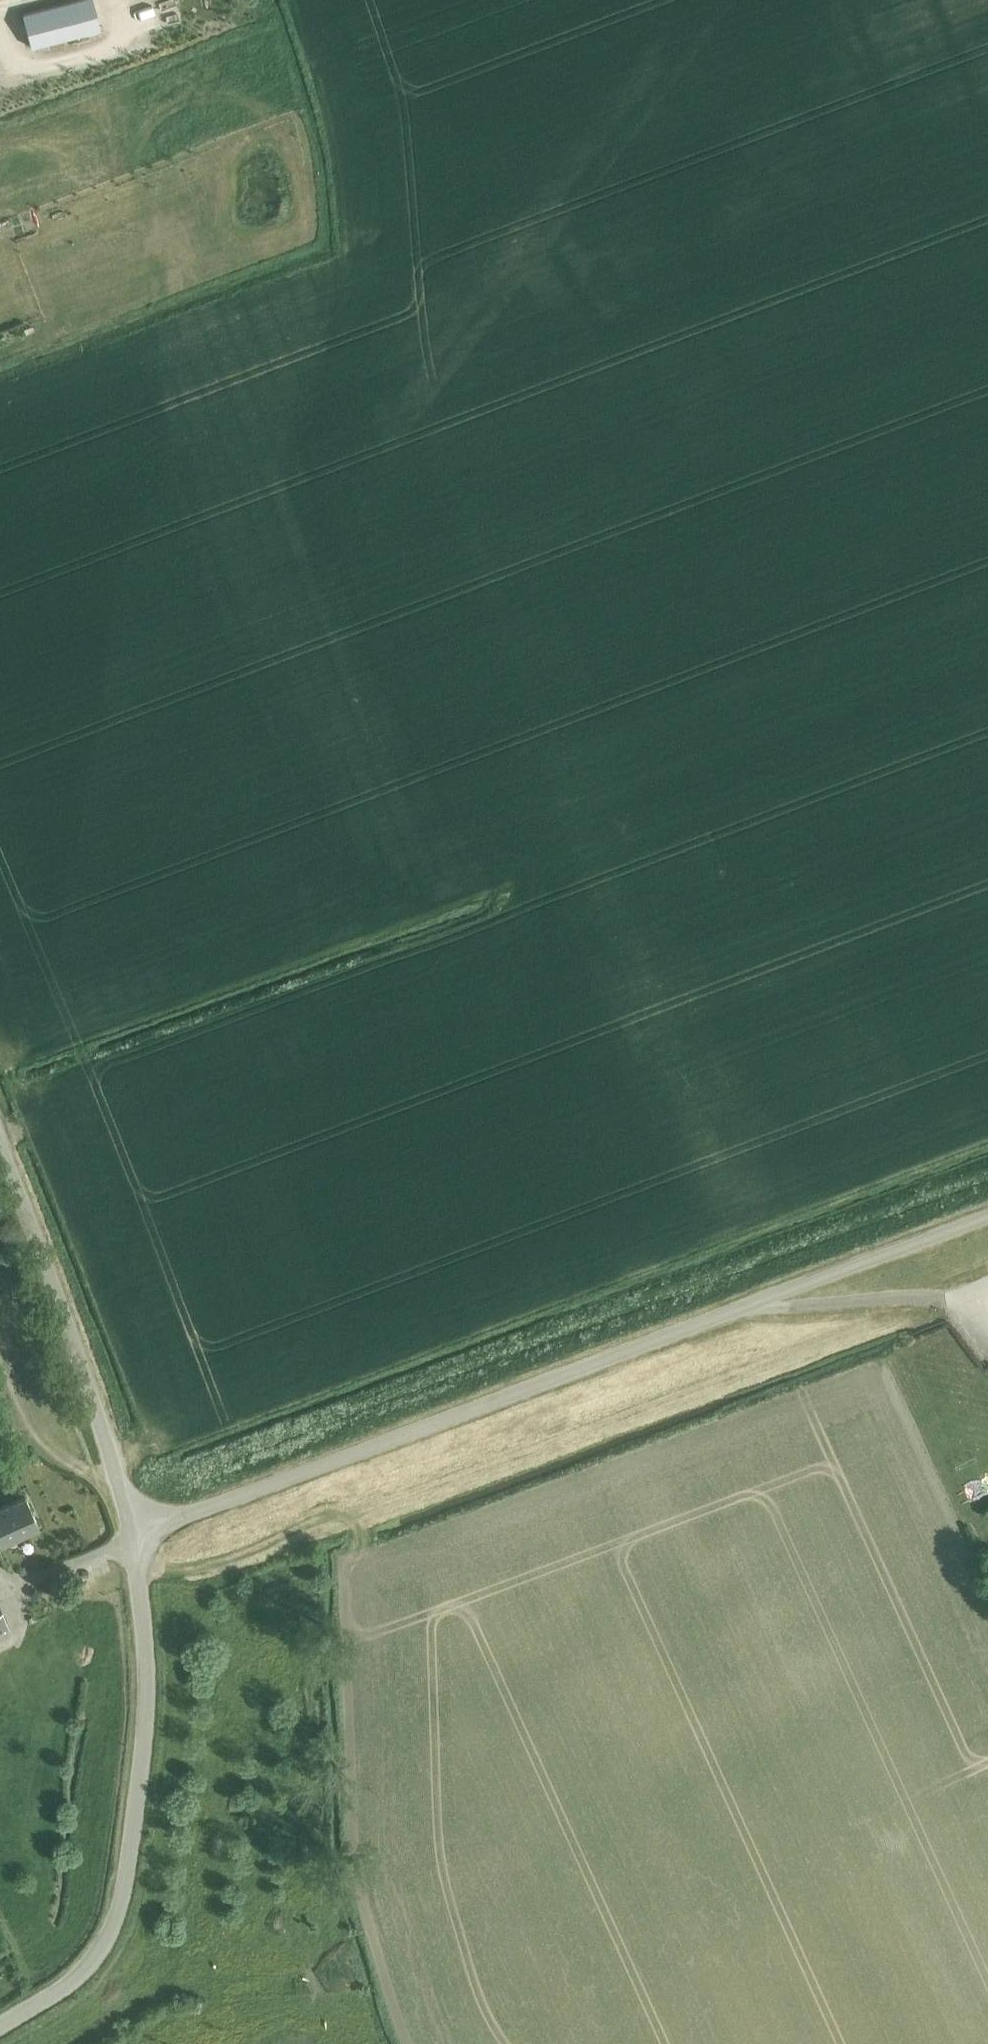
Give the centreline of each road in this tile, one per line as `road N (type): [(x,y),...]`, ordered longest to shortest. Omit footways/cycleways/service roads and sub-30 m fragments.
road 1 (unclassified): [(987,1217),(182,1517),(132,1525)]
road 2 (unclassified): [(0,2024),(107,1946),(127,1909),(152,1729),(153,1627),(132,1525)]
road 3 (unclassified): [(132,1525),(0,1147)]

